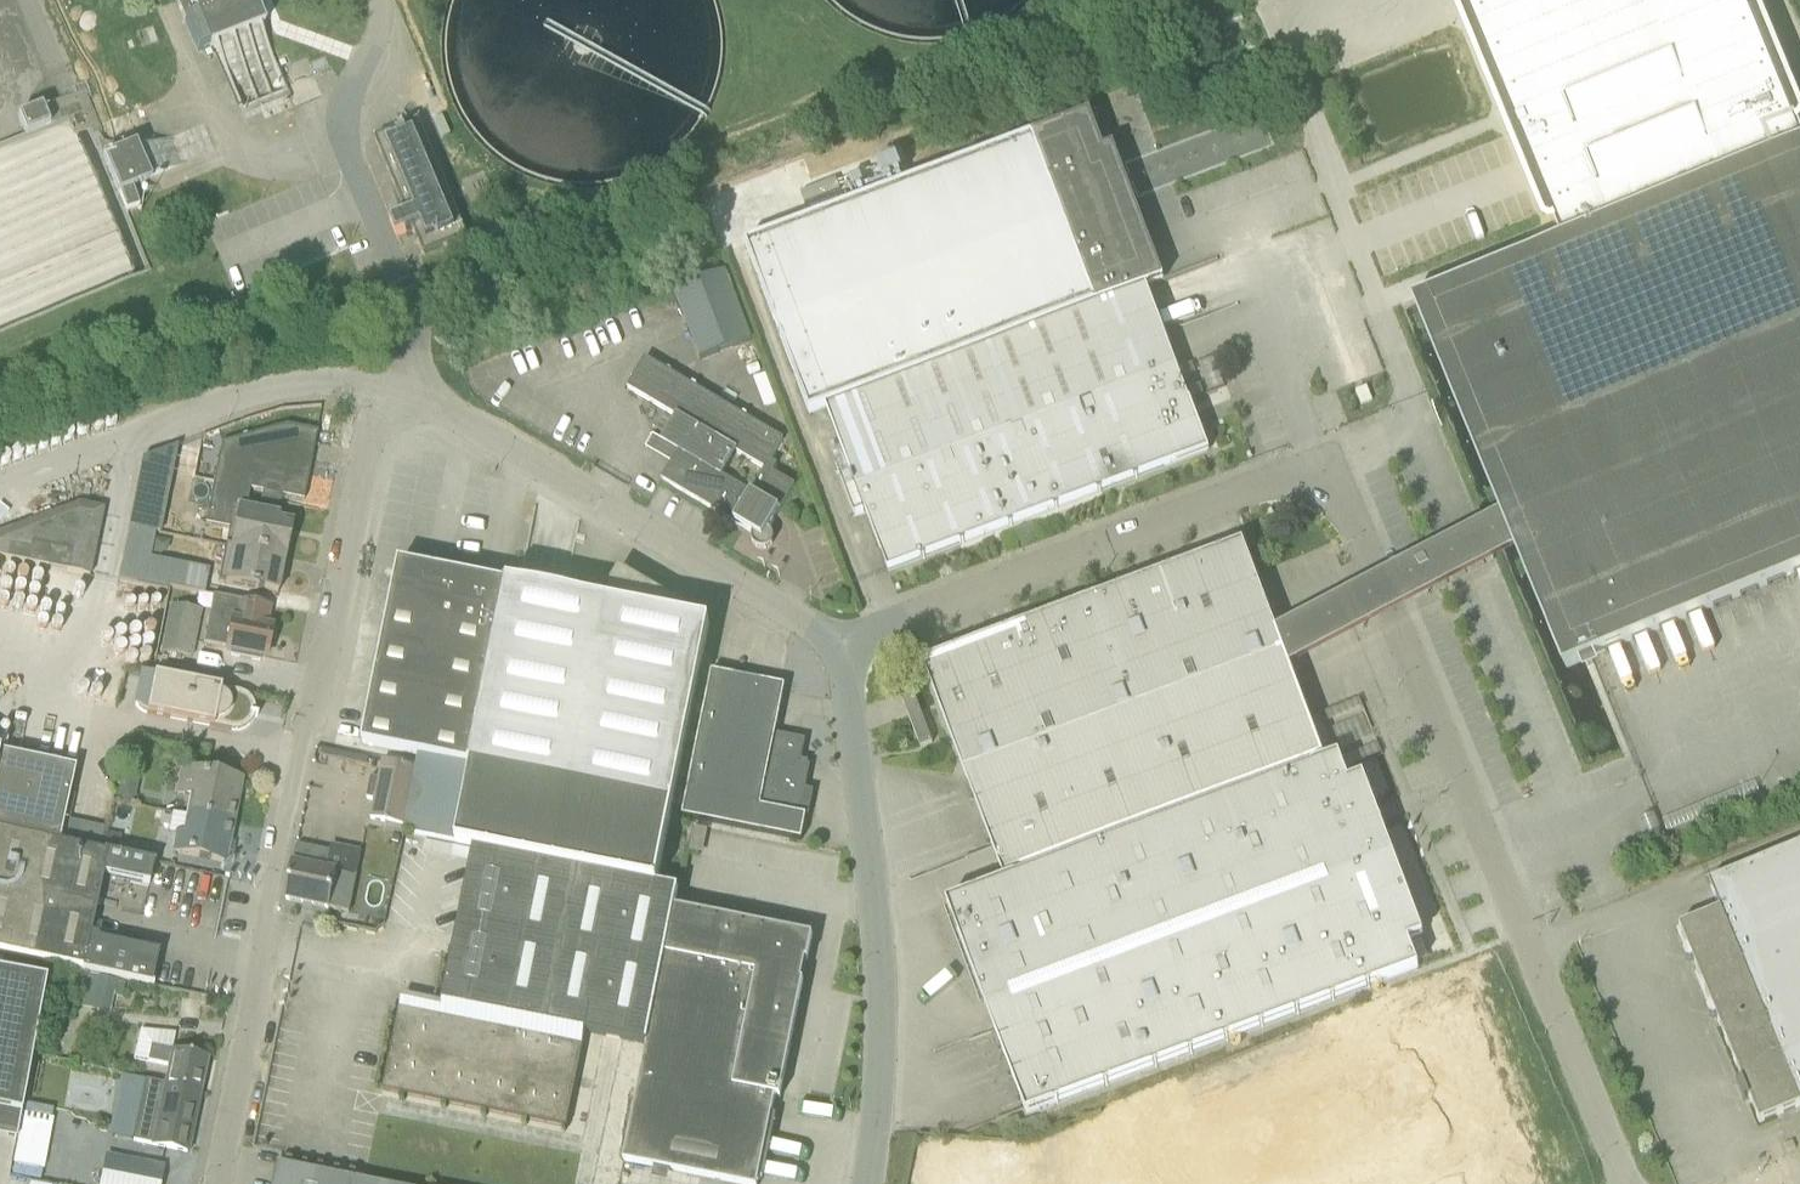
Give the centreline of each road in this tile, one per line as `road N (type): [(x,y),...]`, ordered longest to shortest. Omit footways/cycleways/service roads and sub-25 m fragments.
road 1 (unclassified): [(1627,1183),(1378,573),(1356,523),(1321,488),(1264,484),(837,647)]
road 2 (unclassified): [(219,1183),(368,462),(399,398)]
road 3 (unclassified): [(870,1183),(882,1049),(874,908),(837,647)]
road 4 (unclassified): [(837,647),(453,420),(399,398)]
road 5 (unclassified): [(399,398),(325,385),(244,395),(0,488)]

